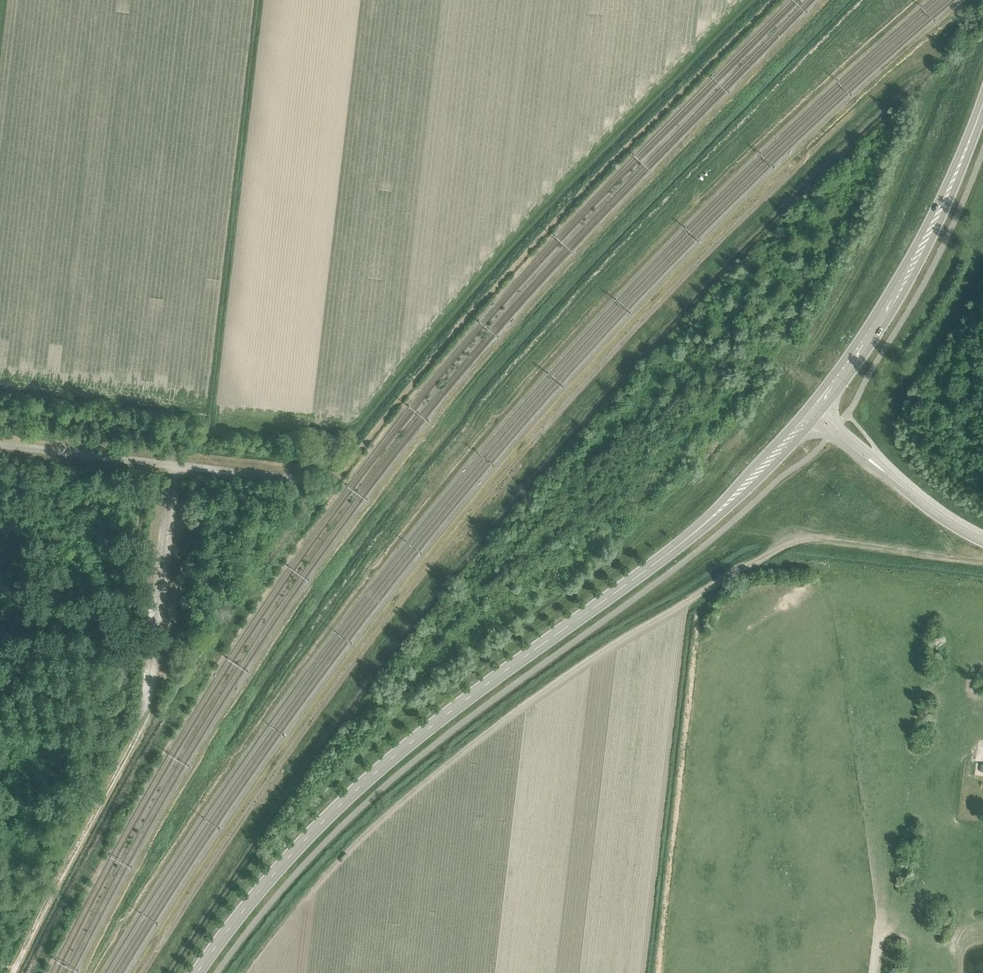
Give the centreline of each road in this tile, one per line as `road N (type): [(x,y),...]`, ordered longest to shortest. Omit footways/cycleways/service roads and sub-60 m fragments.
road 1 (track): [(873,94),(650,310),(461,528),(300,734),(143,972)]
road 2 (track): [(982,558),(817,534),(785,543),(601,652),(461,755),(343,858),(244,972)]
road 3 (secondary): [(197,972),(320,822),(685,538),(807,418)]
road 4 (secondary): [(818,405),(888,309),(935,223),(982,101)]
road 5 (residential): [(145,717),(163,460)]
road 6 (residential): [(163,460),(0,443)]
road 7 (residential): [(312,487),(163,460)]

